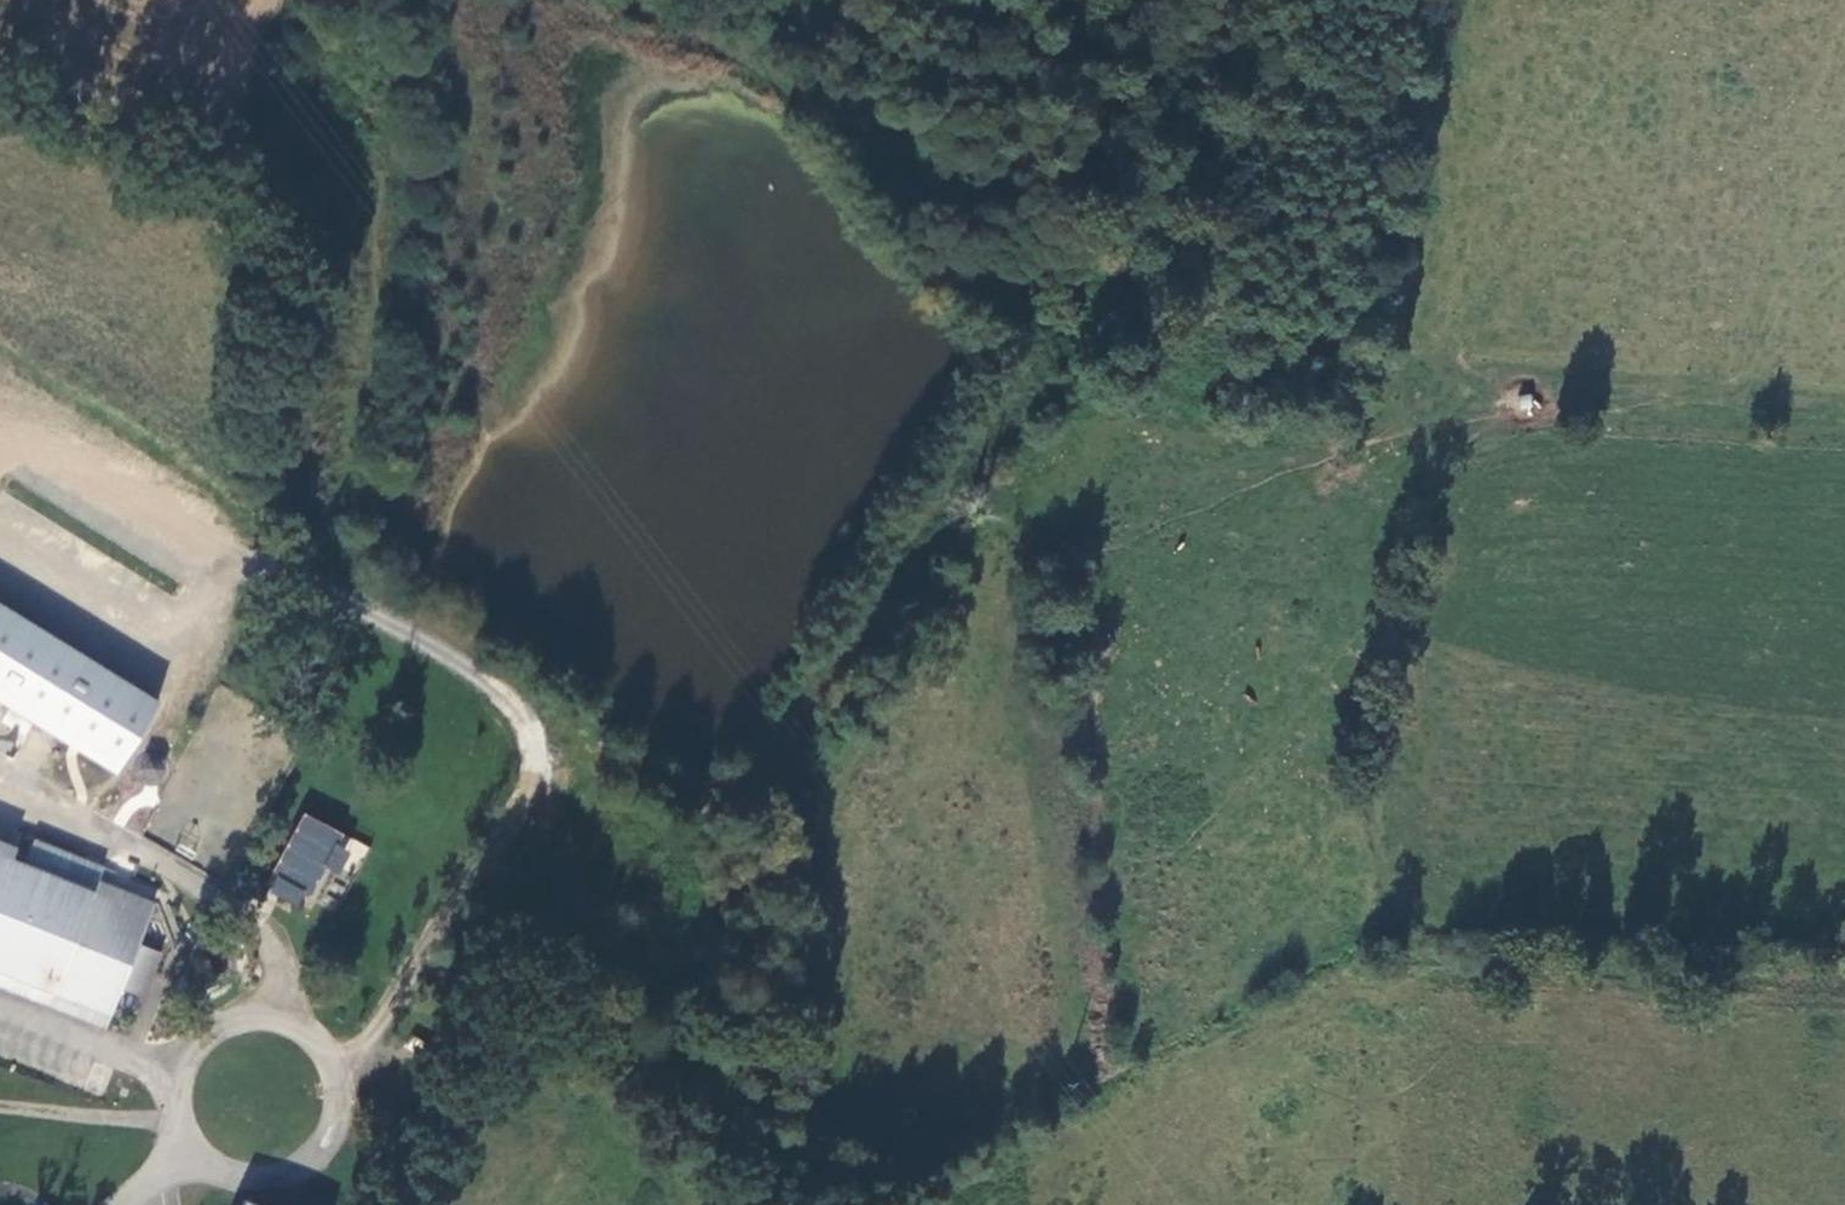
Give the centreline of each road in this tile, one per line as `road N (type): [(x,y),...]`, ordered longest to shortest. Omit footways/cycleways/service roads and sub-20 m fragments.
road 1 (track): [(339,1086),(516,810),(555,730),(339,581),(337,513),(391,263),(396,167),(378,0)]
road 2 (track): [(642,0),(827,121),(903,240),(1017,335),(1014,379),(937,476),(819,674),(746,761),(693,809),(591,755)]

